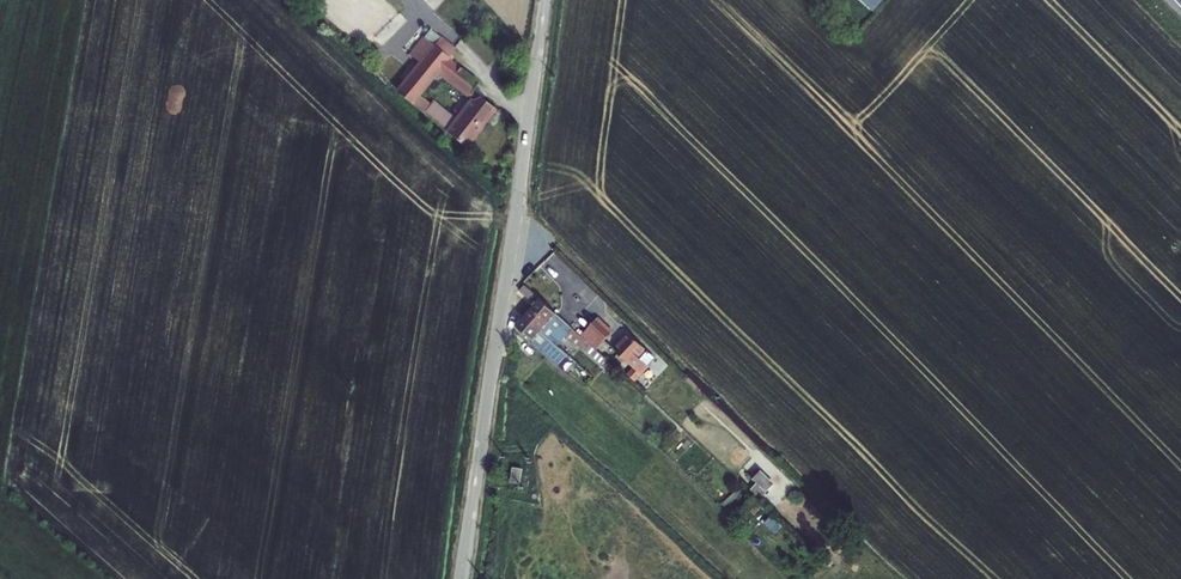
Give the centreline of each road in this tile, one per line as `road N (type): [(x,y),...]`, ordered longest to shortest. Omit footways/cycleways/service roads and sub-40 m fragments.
road 1 (residential): [(460,578),(546,0)]

